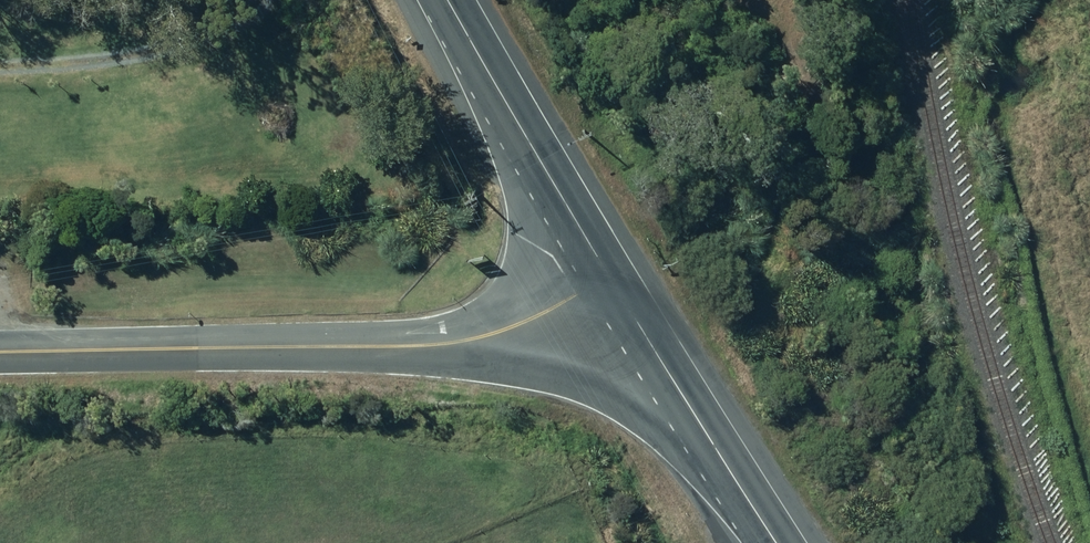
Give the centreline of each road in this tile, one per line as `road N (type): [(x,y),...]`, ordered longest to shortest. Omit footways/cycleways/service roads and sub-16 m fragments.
road 1 (unclassified): [(0,354),(463,342),(540,317),(608,275)]
road 2 (primary): [(608,275),(446,0)]
road 3 (primary): [(778,542),(608,275)]

